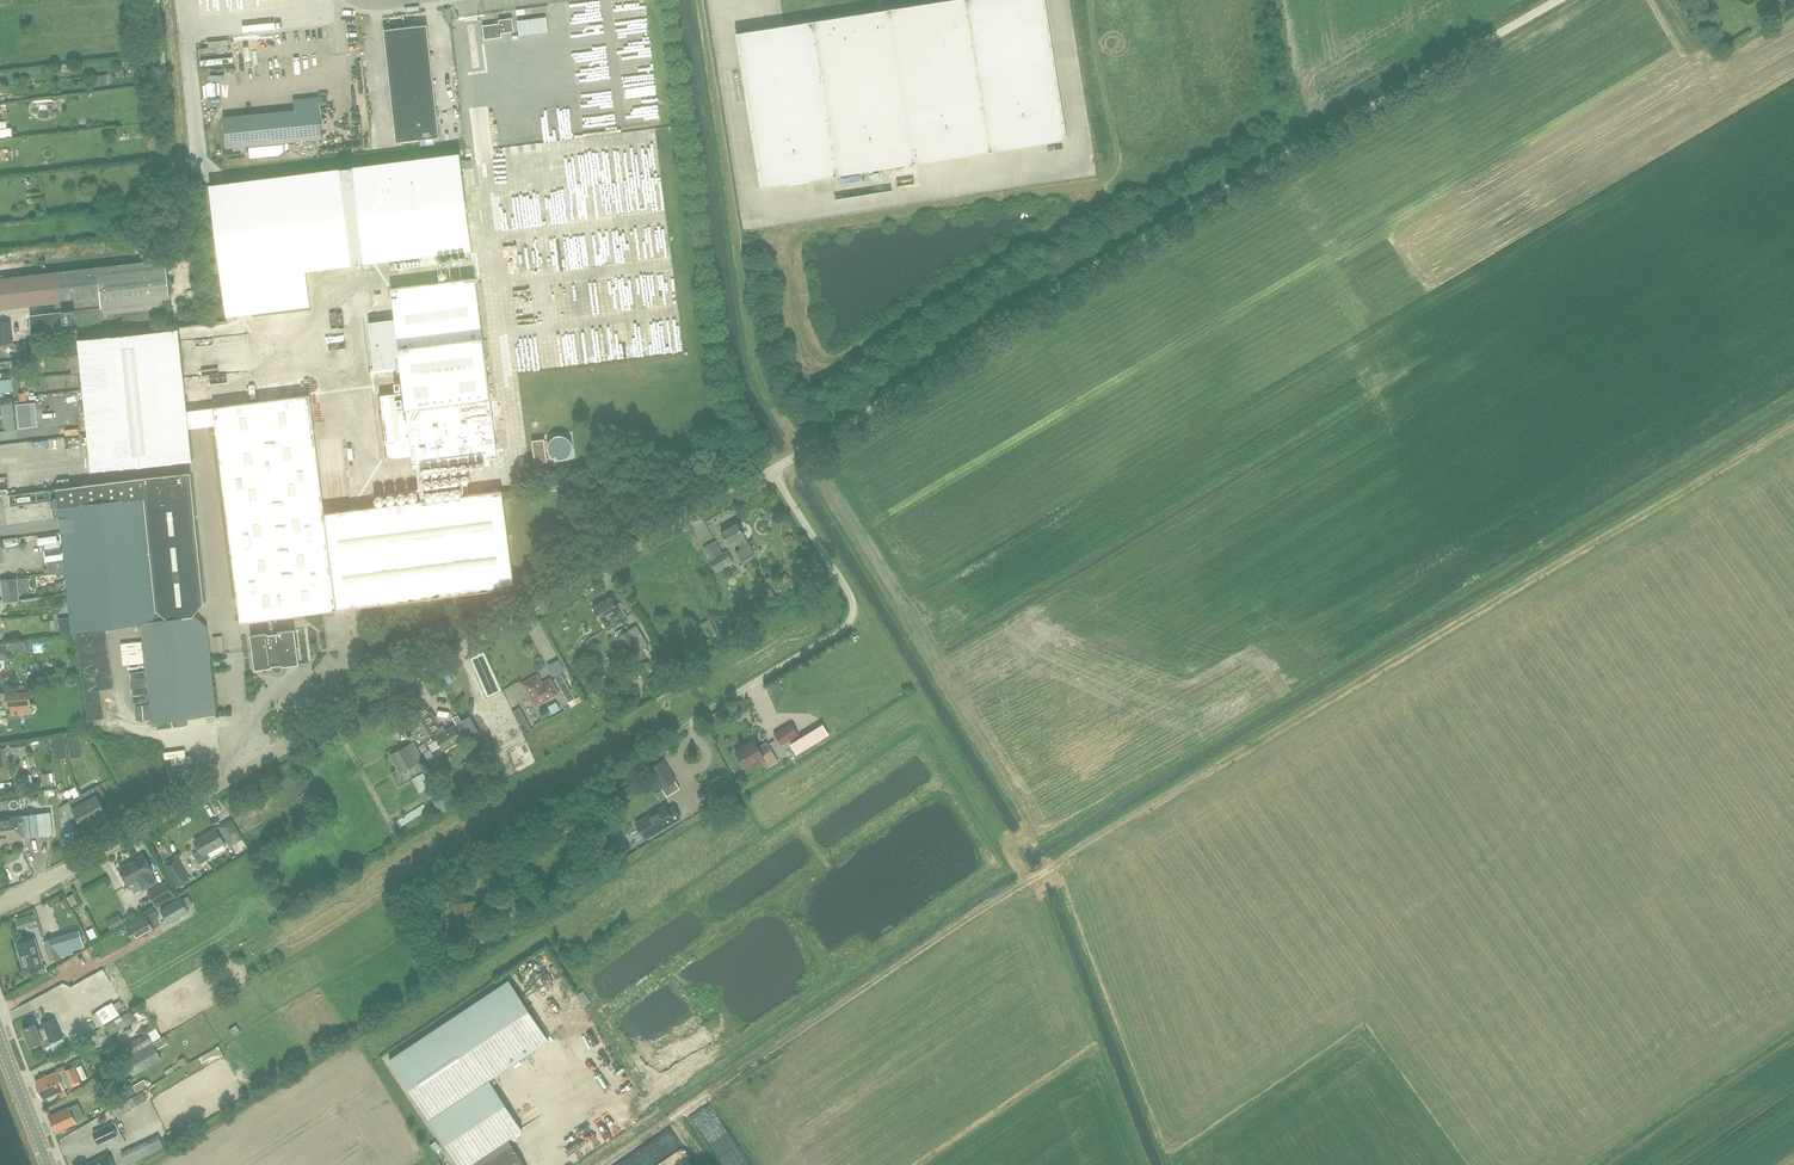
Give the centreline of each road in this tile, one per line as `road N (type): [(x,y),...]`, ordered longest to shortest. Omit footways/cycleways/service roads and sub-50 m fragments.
road 1 (unclassified): [(0,905),(754,480),(1018,310),(1559,0)]
road 2 (track): [(1061,861),(601,1164)]
road 3 (secondary): [(48,1164),(0,1042)]

